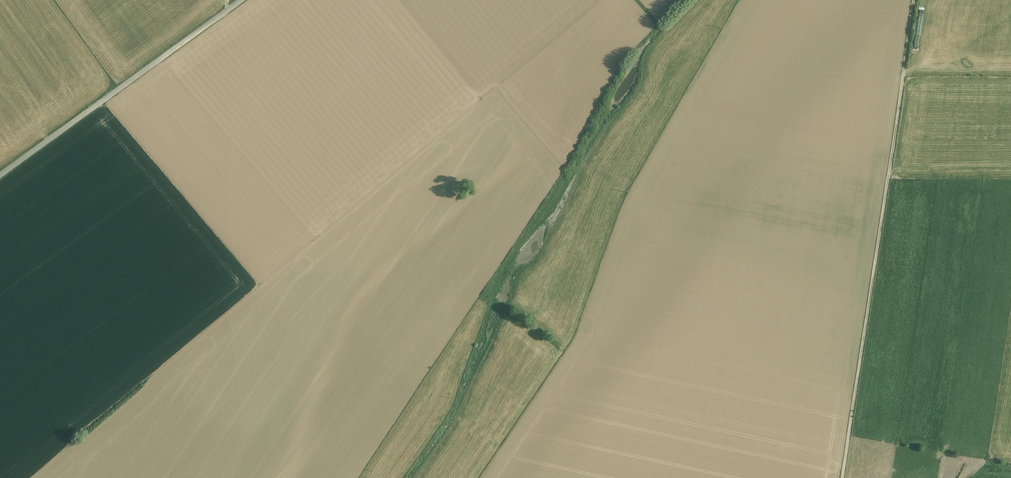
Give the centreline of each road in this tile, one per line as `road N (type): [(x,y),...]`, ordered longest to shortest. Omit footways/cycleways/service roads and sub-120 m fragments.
road 1 (unclassified): [(242,0),(0,176)]

